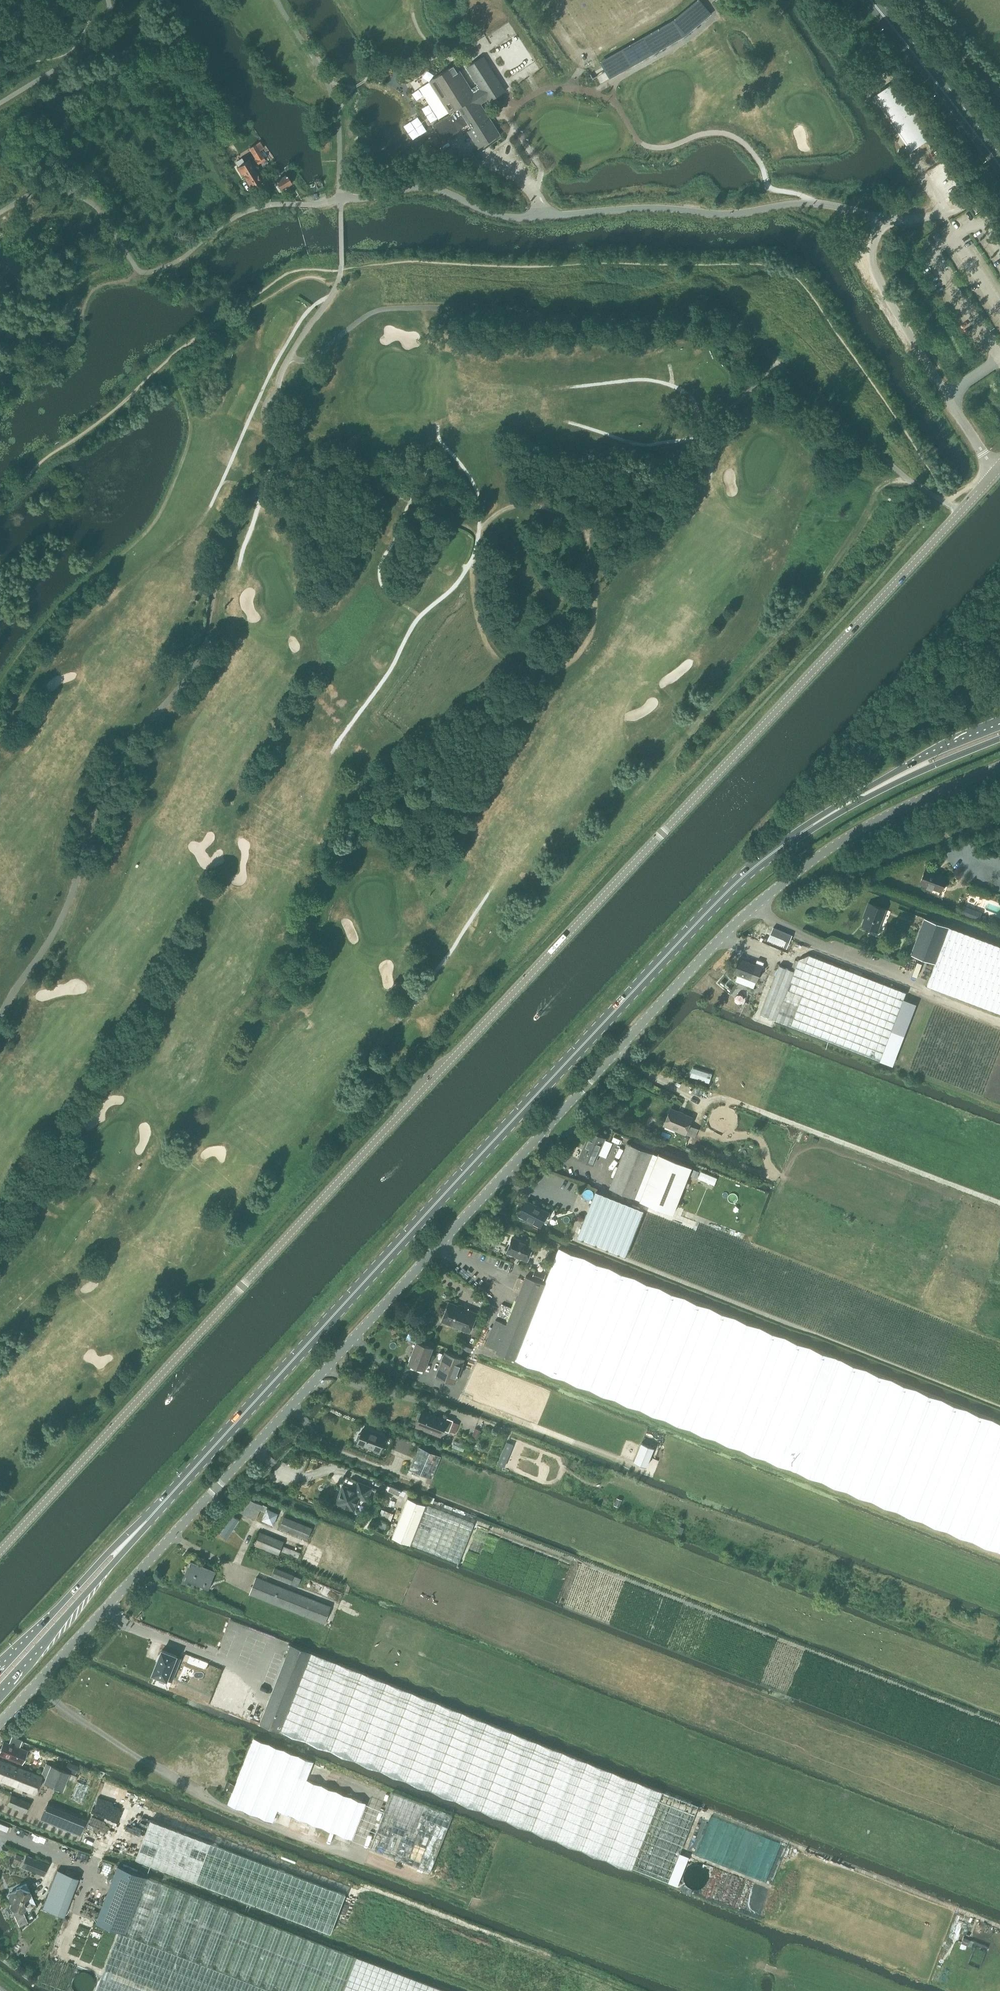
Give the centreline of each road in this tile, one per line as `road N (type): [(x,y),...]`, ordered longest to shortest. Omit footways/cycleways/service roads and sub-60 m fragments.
road 1 (tertiary): [(0,1553),(995,473)]
road 2 (unclassified): [(0,1722),(735,924),(829,847),(999,766)]
road 3 (primary): [(146,1521),(713,906),(769,856),(855,799)]
road 4 (unclassified): [(877,218),(789,205),(524,216),(483,210),(432,187),(341,199)]
road 5 (track): [(0,684),(85,582),(161,515),(188,454),(191,411),(175,356)]
road 6 (unclassified): [(995,473),(872,275),(877,218)]
road 7 (primary): [(0,1694),(146,1521)]
road 8 (primary): [(999,166),(870,0)]
road 9 (primary): [(146,1521),(0,1666)]
road 10 (unclassified): [(161,269),(251,210),(341,199)]
road 11 (primary): [(999,727),(896,772),(855,799)]
road 12 (primary): [(855,799),(999,739)]

